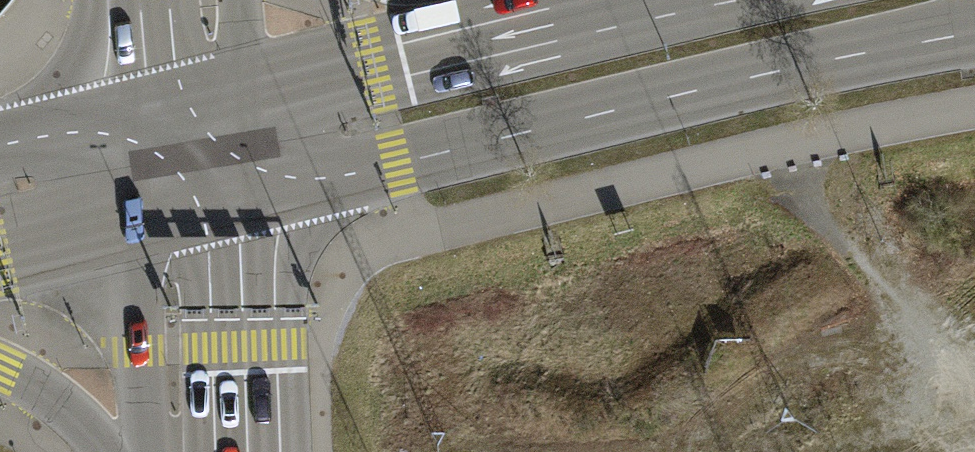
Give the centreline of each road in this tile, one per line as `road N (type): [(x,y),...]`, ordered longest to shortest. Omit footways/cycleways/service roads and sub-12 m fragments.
road 1 (secondary): [(239,201),(788,68),(974,32)]
road 2 (secondary): [(568,2),(238,83)]
road 3 (secondary): [(242,451),(239,201)]
road 4 (secondary): [(134,227),(146,451)]
road 5 (secondary): [(0,260),(134,227)]
road 6 (secondary): [(132,109),(0,143)]
road 7 (secondary): [(0,368),(62,409),(104,451)]

